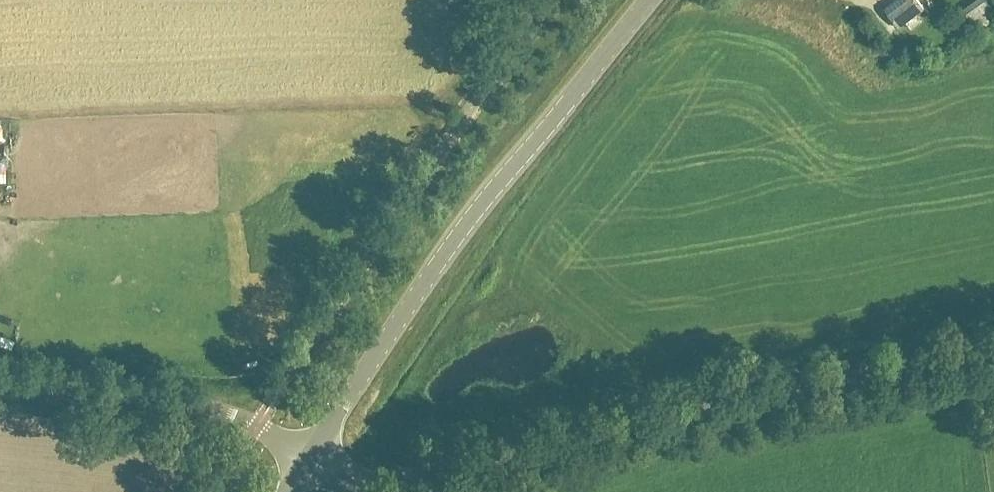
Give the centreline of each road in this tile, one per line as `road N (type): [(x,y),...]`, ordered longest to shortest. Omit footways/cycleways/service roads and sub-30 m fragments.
road 1 (unclassified): [(360,478),(403,477),(993,341)]
road 2 (tertiary): [(311,454),(440,260),(651,0)]
road 3 (unclassified): [(311,454),(259,422),(216,408),(0,380)]

